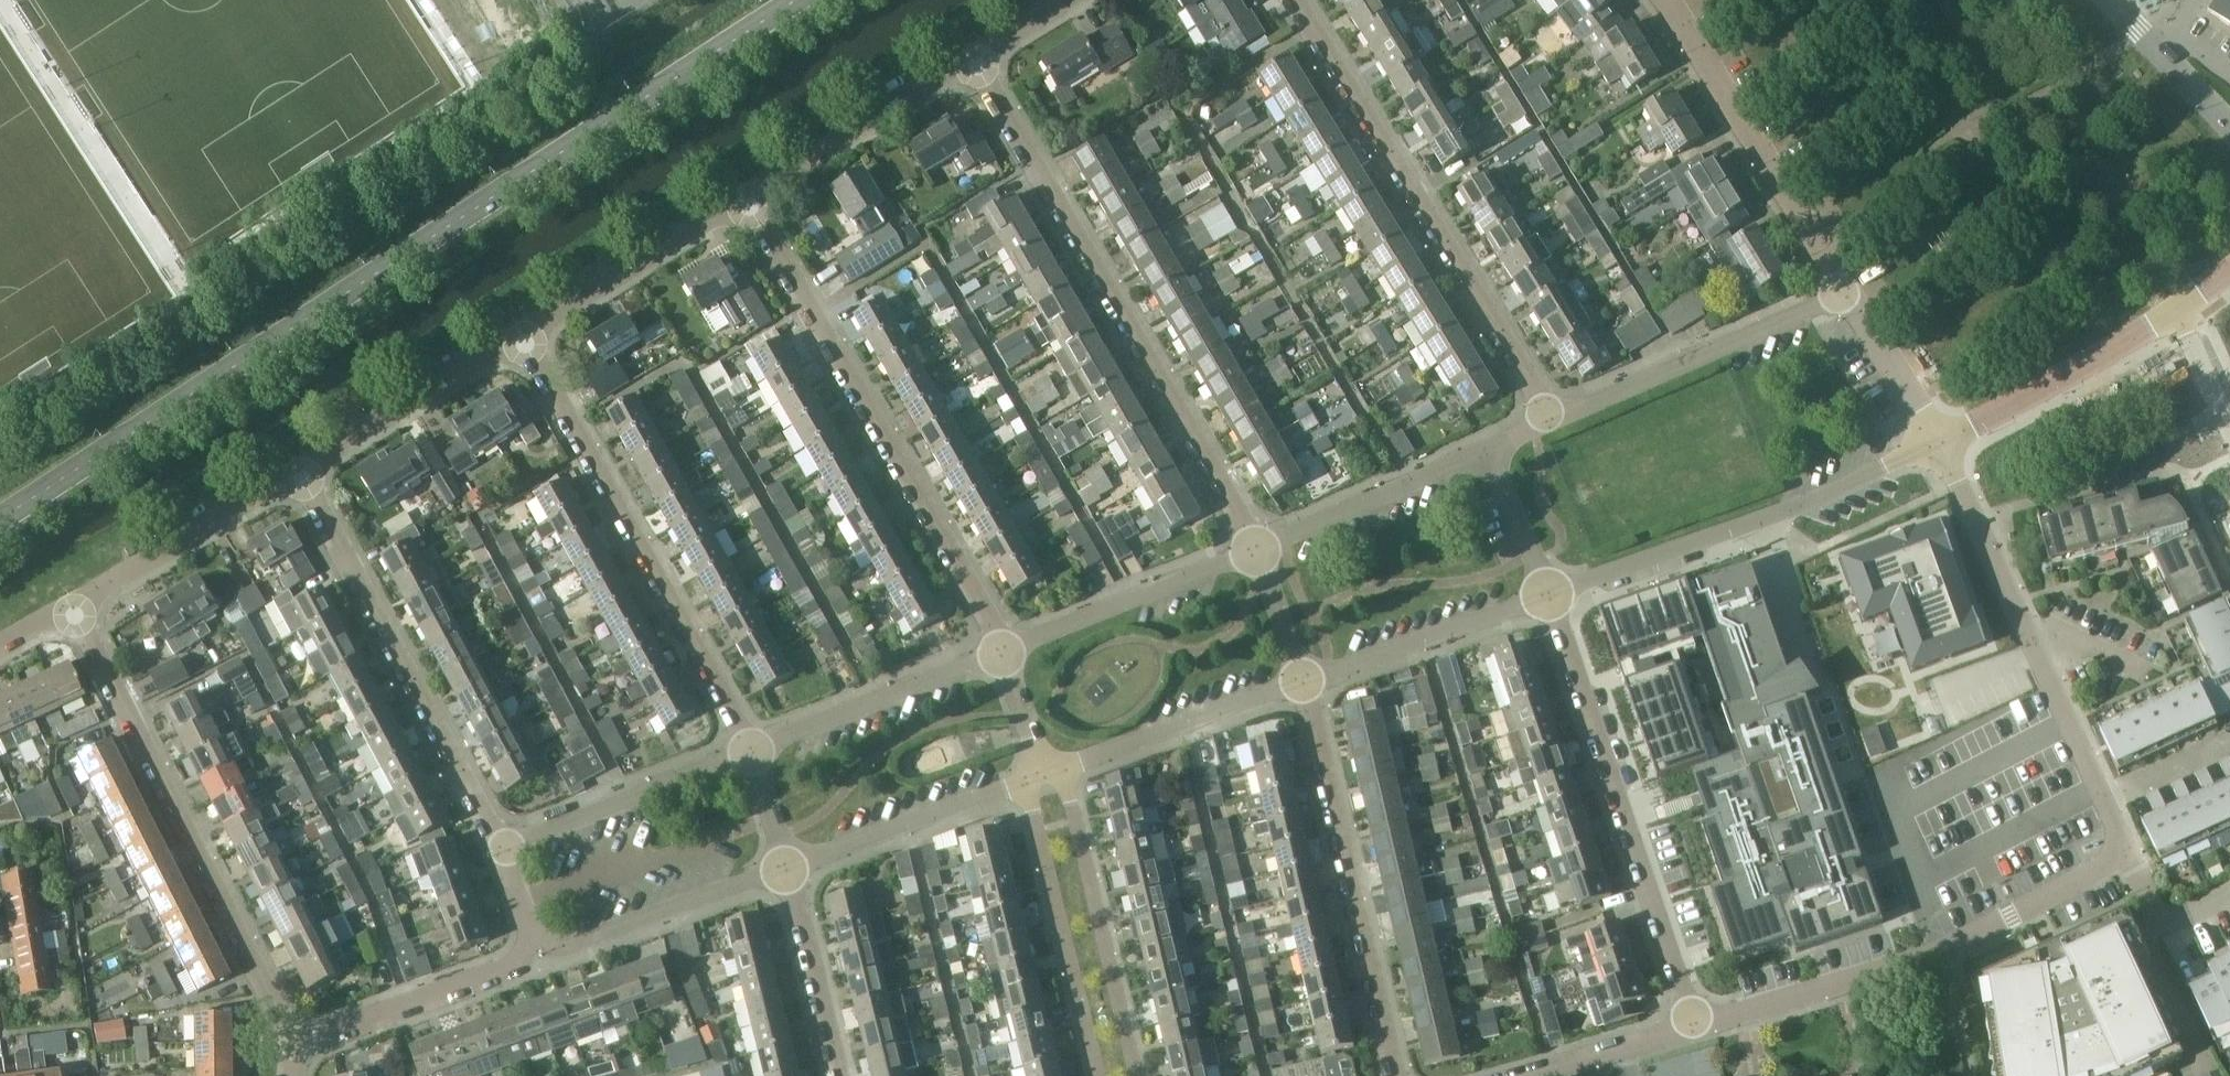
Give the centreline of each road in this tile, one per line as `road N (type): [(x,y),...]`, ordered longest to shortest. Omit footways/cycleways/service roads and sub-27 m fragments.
road 1 (secondary): [(0,532),(807,0)]
road 2 (residential): [(1254,550),(1240,513),(973,54)]
road 3 (residential): [(1002,652),(744,194)]
road 4 (residential): [(296,1041),(70,607)]
road 5 (residential): [(1549,417),(1295,0)]
road 6 (residential): [(753,751),(518,332)]
road 7 (residential): [(1698,1026),(1947,949),(2126,854)]
road 8 (residential): [(1698,1026),(1545,595)]
road 9 (residential): [(506,845),(297,468)]
road 10 (residential): [(1545,595),(1765,521),(1943,443)]
road 11 (residential): [(1398,1075),(1299,683)]
road 12 (residential): [(2100,800),(1943,443)]
road 13 (residential): [(1839,295),(1665,0)]
road 14 (residential): [(1136,1075),(1062,767)]
road 15 (residential): [(1839,295),(1549,417)]
road 16 (residential): [(1098,1075),(1026,780)]
road 17 (residential): [(1943,443),(2184,307)]
road 18 (residential): [(1254,550),(1002,652)]
road 19 (residential): [(532,939),(569,943),(788,866)]
road 20 (residential): [(744,194),(973,54)]
road 21 (residential): [(1002,652),(753,751)]
road 22 (residential): [(70,607),(297,468)]
road 23 (residential): [(518,332),(744,194)]
road 24 (residential): [(753,751),(506,845)]
road 25 (residential): [(296,1041),(509,966),(532,939)]
road 26 (residential): [(1299,683),(1545,595)]
road 27 (residential): [(297,468),(518,332)]
road 28 (residential): [(1488,451),(1254,550)]
road 29 (residential): [(788,866),(1026,780)]
road 30 (residential): [(1062,767),(1299,683)]
road 31 (residential): [(841,1075),(788,866)]
road 32 (residential): [(1943,443),(1839,295)]
road 33 (residential): [(1525,1075),(1698,1026)]
road 34 (tertiary): [(2229,126),(2108,0)]
road 35 (residential): [(2209,1073),(2152,941),(2159,922)]
road 36 (residential): [(1545,595),(1488,451)]
road 37 (residential): [(2229,742),(2100,800)]
road 38 (residential): [(1299,683),(1254,550)]
road 39 (residential): [(1044,774),(1002,652)]

